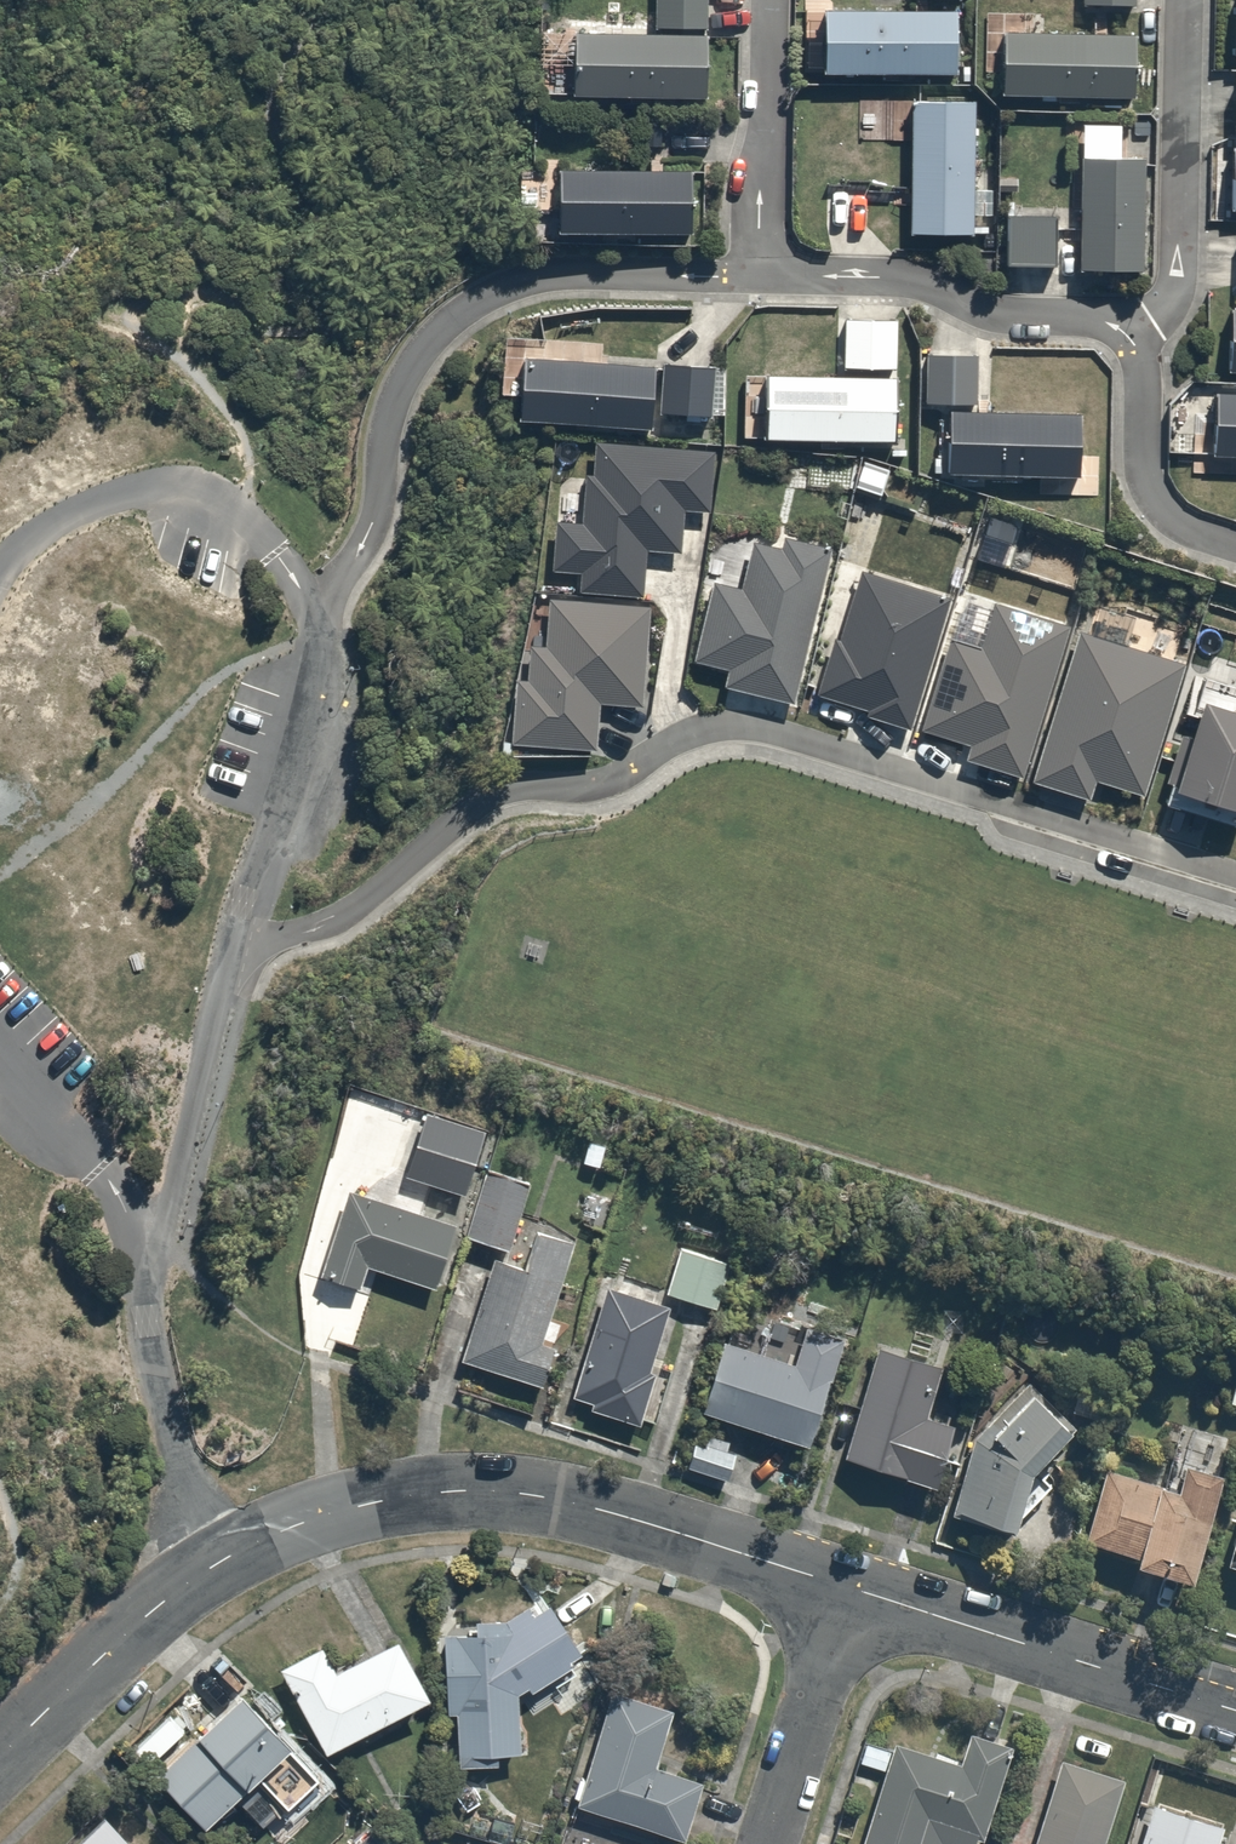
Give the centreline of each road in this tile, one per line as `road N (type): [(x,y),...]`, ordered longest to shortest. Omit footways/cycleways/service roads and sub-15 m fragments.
road 1 (residential): [(1235,876),(759,728),(723,726),(679,737),(600,783),(490,804),(357,911),(228,959)]
road 2 (residential): [(854,1590),(594,1508),(497,1492),(389,1500),(304,1522),(199,1574)]
road 3 (residential): [(759,277),(527,281),(449,324),(397,390),(377,514),(328,599),(322,639)]
road 4 (unclassified): [(0,572),(79,509),(117,495),(165,494),(228,518),(288,566),(322,639)]
road 5 (residential): [(1235,1711),(854,1590)]
road 6 (residential): [(1128,336),(1099,320),(1001,319),(924,282),(759,277)]
road 7 (residential): [(1177,0),(1179,293),(1128,336)]
road 8 (unclassified): [(228,959),(147,1283)]
road 9 (unclassified): [(322,639),(286,786),(228,959)]
road 10 (unclassified): [(147,1283),(164,1443),(199,1574)]
road 11 (residential): [(759,277),(771,0)]
road 12 (residential): [(0,1763),(199,1574)]
road 13 (residential): [(854,1590),(766,1843)]
road 14 (residential): [(1235,548),(1195,534),(1150,497),(1140,357),(1128,336)]
road 15 (unclassified): [(147,1283),(113,1186),(0,1082)]

